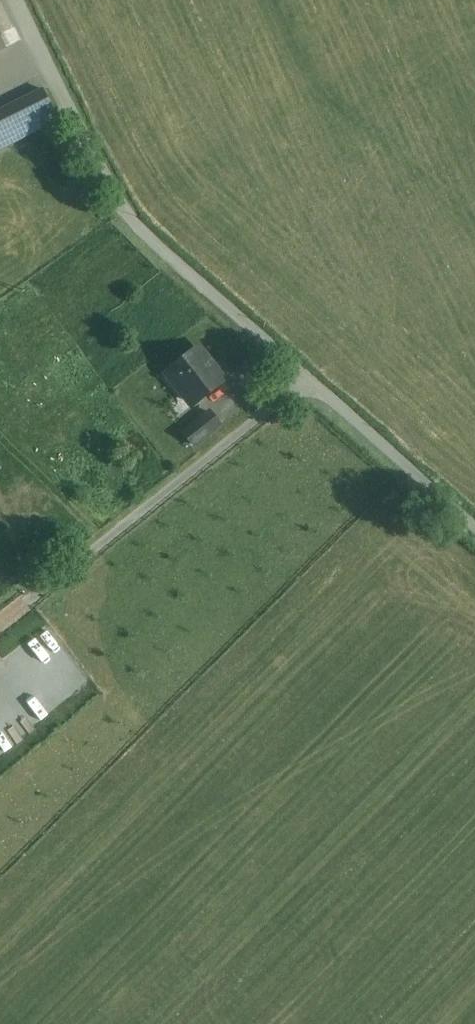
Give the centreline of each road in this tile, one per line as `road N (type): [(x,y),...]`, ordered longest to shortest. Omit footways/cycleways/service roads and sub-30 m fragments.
road 1 (unclassified): [(19,0),(123,213),(474,527)]

